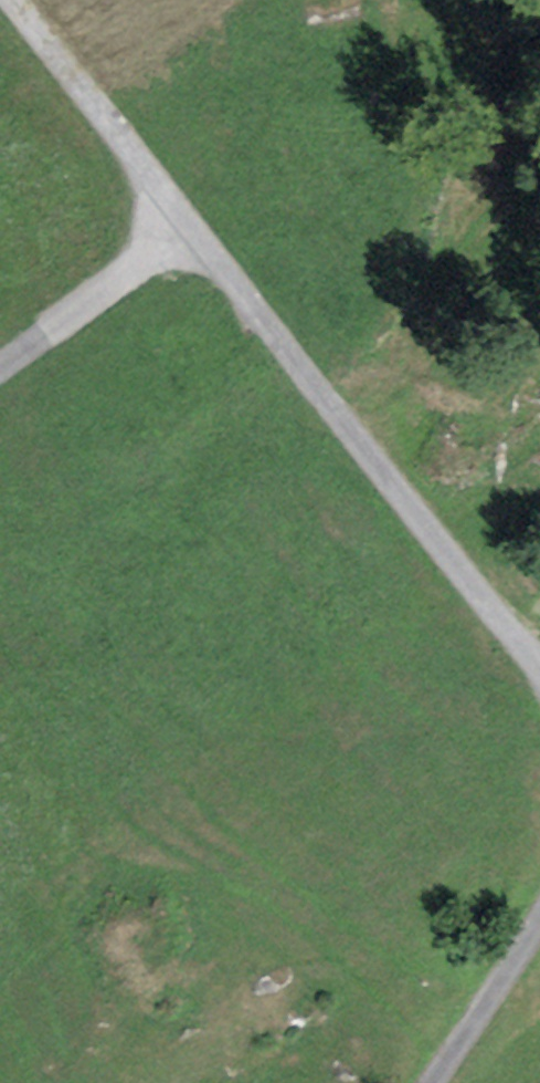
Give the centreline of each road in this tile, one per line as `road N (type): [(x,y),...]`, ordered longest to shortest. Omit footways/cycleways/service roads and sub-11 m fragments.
road 1 (residential): [(198,223),(539,663)]
road 2 (residential): [(21,0),(198,223)]
road 3 (unclassified): [(198,223),(0,371)]
road 4 (residential): [(539,918),(436,1082)]

